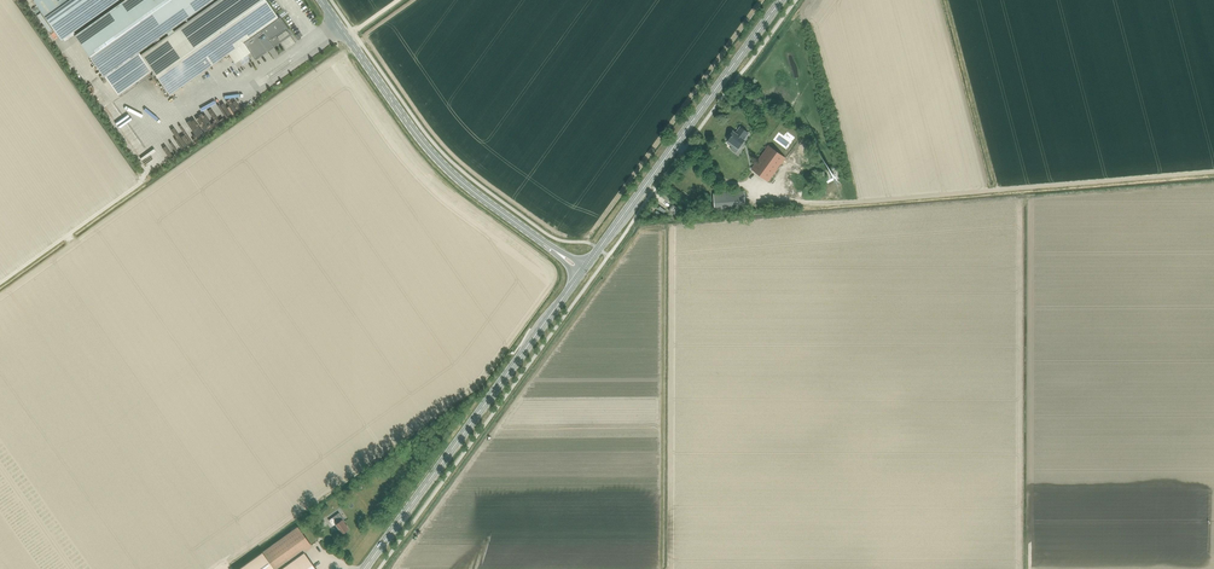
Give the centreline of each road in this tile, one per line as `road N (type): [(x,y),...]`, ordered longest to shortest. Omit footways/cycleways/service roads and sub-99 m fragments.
road 1 (secondary): [(364,568),(579,275)]
road 2 (secondary): [(556,251),(433,154),(321,0)]
road 3 (secondary): [(585,267),(781,0)]

